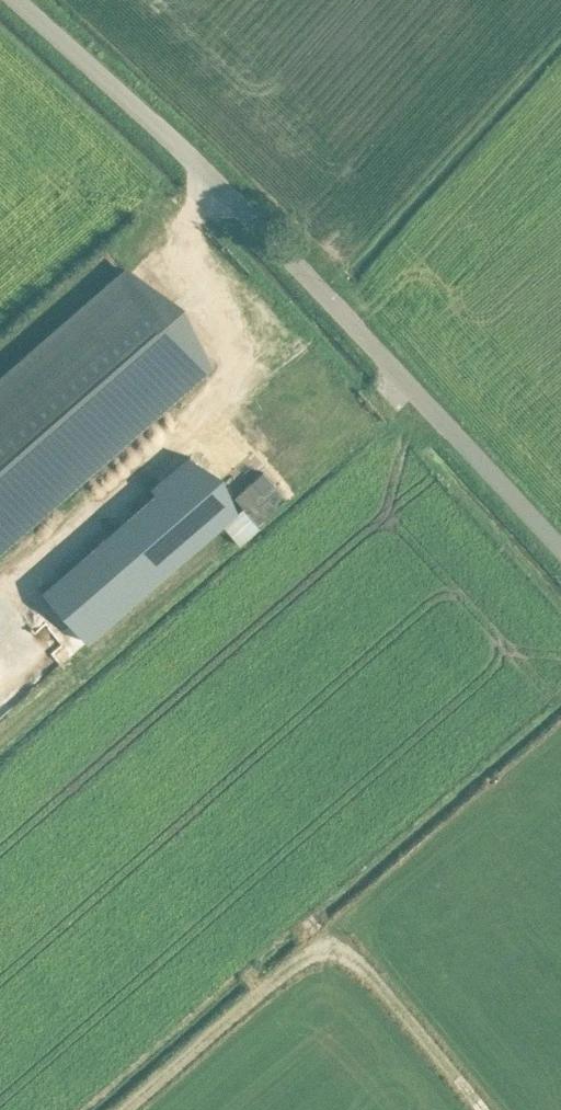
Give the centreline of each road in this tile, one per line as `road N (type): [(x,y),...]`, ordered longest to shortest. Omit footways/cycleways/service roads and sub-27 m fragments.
road 1 (unclassified): [(560,546),(212,179),(17,0)]

